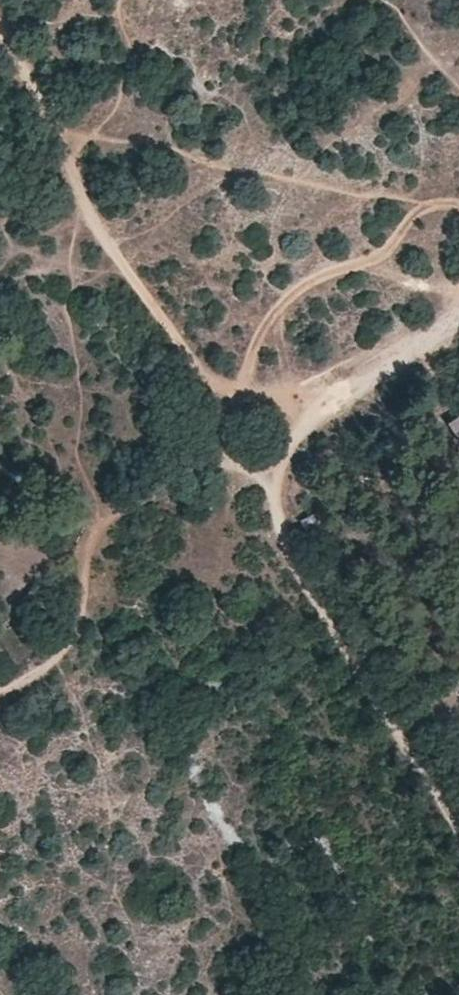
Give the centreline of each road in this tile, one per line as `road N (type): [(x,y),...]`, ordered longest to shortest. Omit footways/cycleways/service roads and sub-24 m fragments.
road 1 (track): [(458,823),(315,573),(262,459),(119,262),(0,35)]
road 2 (track): [(0,706),(58,663),(96,533),(262,459),(458,315)]

